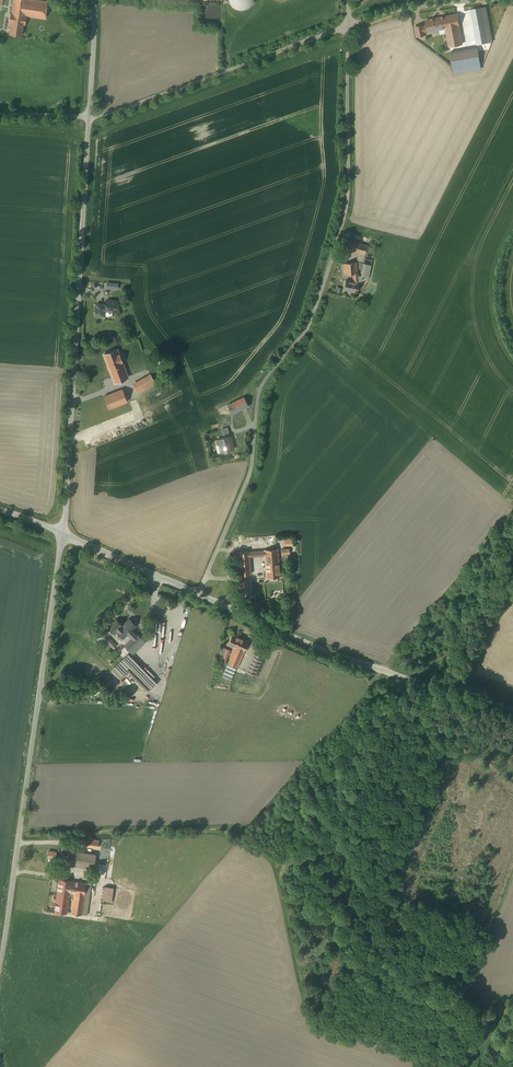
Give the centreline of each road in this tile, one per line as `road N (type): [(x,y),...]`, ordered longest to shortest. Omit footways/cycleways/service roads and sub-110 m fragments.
road 1 (unclassified): [(198,594),(248,475),(259,394),(309,322),(341,221),(347,26)]
road 2 (unclassified): [(0,955),(62,533)]
road 3 (unclassified): [(62,533),(88,117)]
road 4 (unclassified): [(512,710),(326,651),(198,594)]
road 5 (unclassified): [(88,117),(347,26)]
road 6 (unclassified): [(198,594),(62,533)]
road 7 (unclassified): [(347,26),(480,0)]

